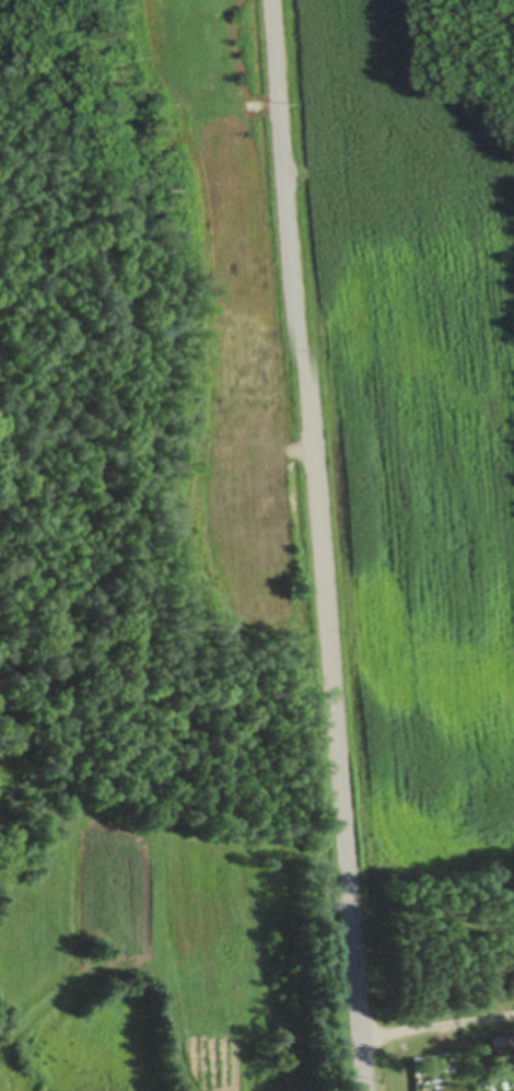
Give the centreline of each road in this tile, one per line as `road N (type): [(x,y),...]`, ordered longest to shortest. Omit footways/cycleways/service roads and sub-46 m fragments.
road 1 (residential): [(362,1090),(276,0)]

